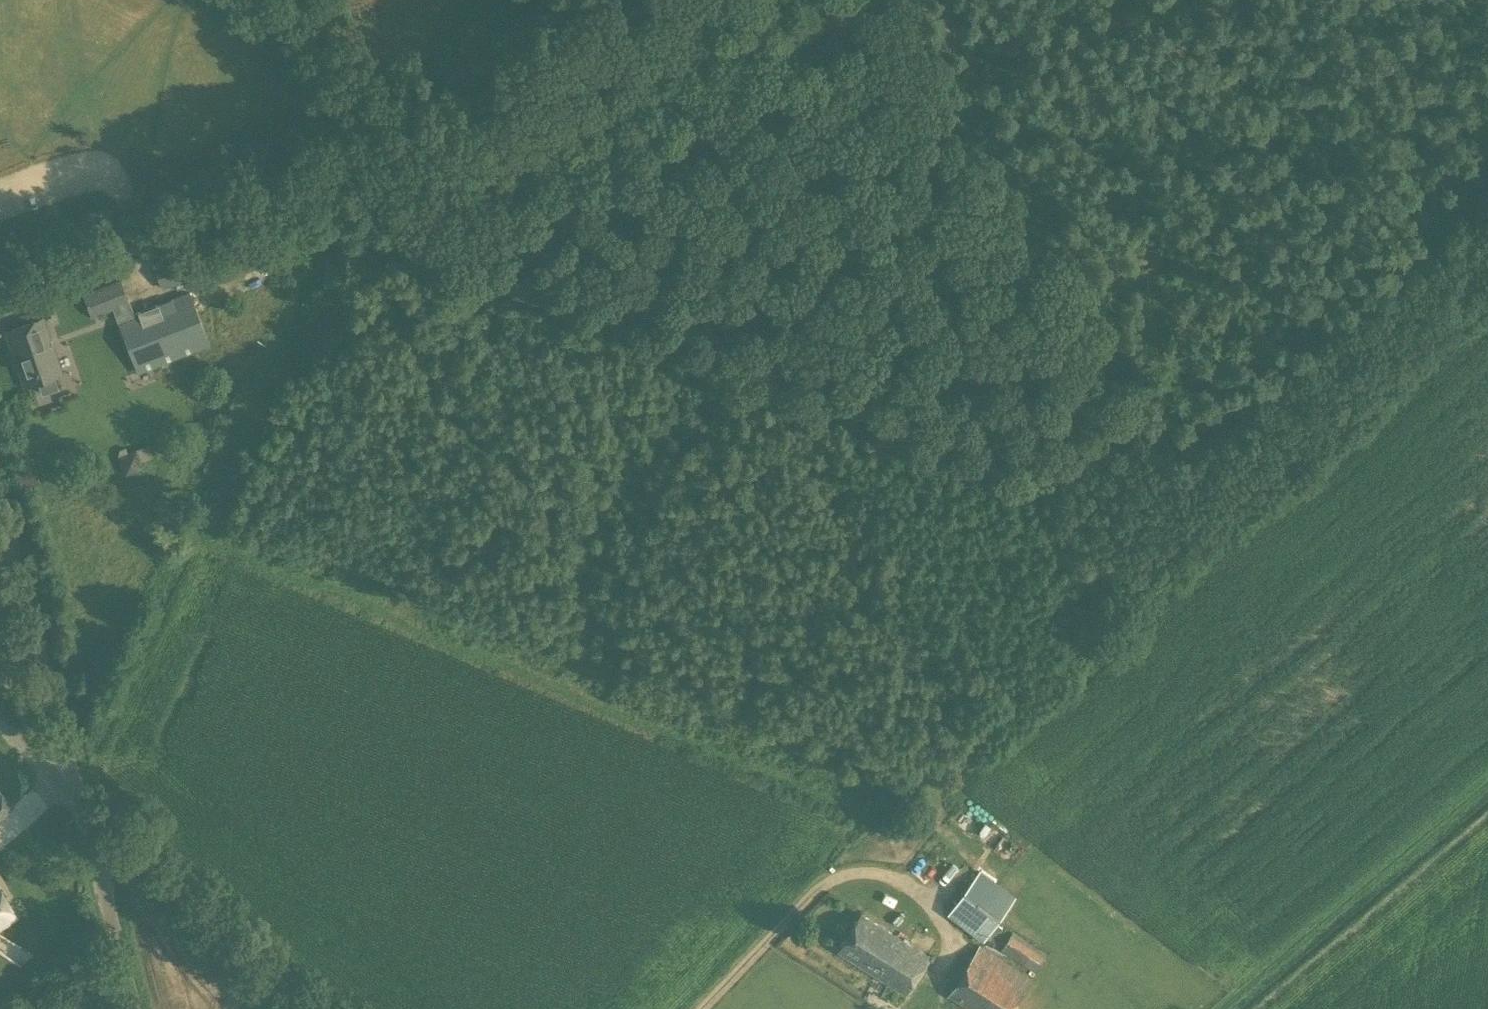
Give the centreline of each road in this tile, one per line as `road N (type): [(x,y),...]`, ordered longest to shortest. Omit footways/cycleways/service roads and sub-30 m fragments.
road 1 (track): [(135,238),(410,131),(662,0)]
road 2 (unclassified): [(84,806),(0,505)]
road 3 (track): [(923,874),(891,860),(842,868),(705,1008)]
road 4 (unclassified): [(309,1008),(135,853)]
road 5 (track): [(135,238),(108,167),(91,162),(0,192)]
road 6 (unclassified): [(137,1008),(99,867)]
road 7 (track): [(0,289),(135,238)]

